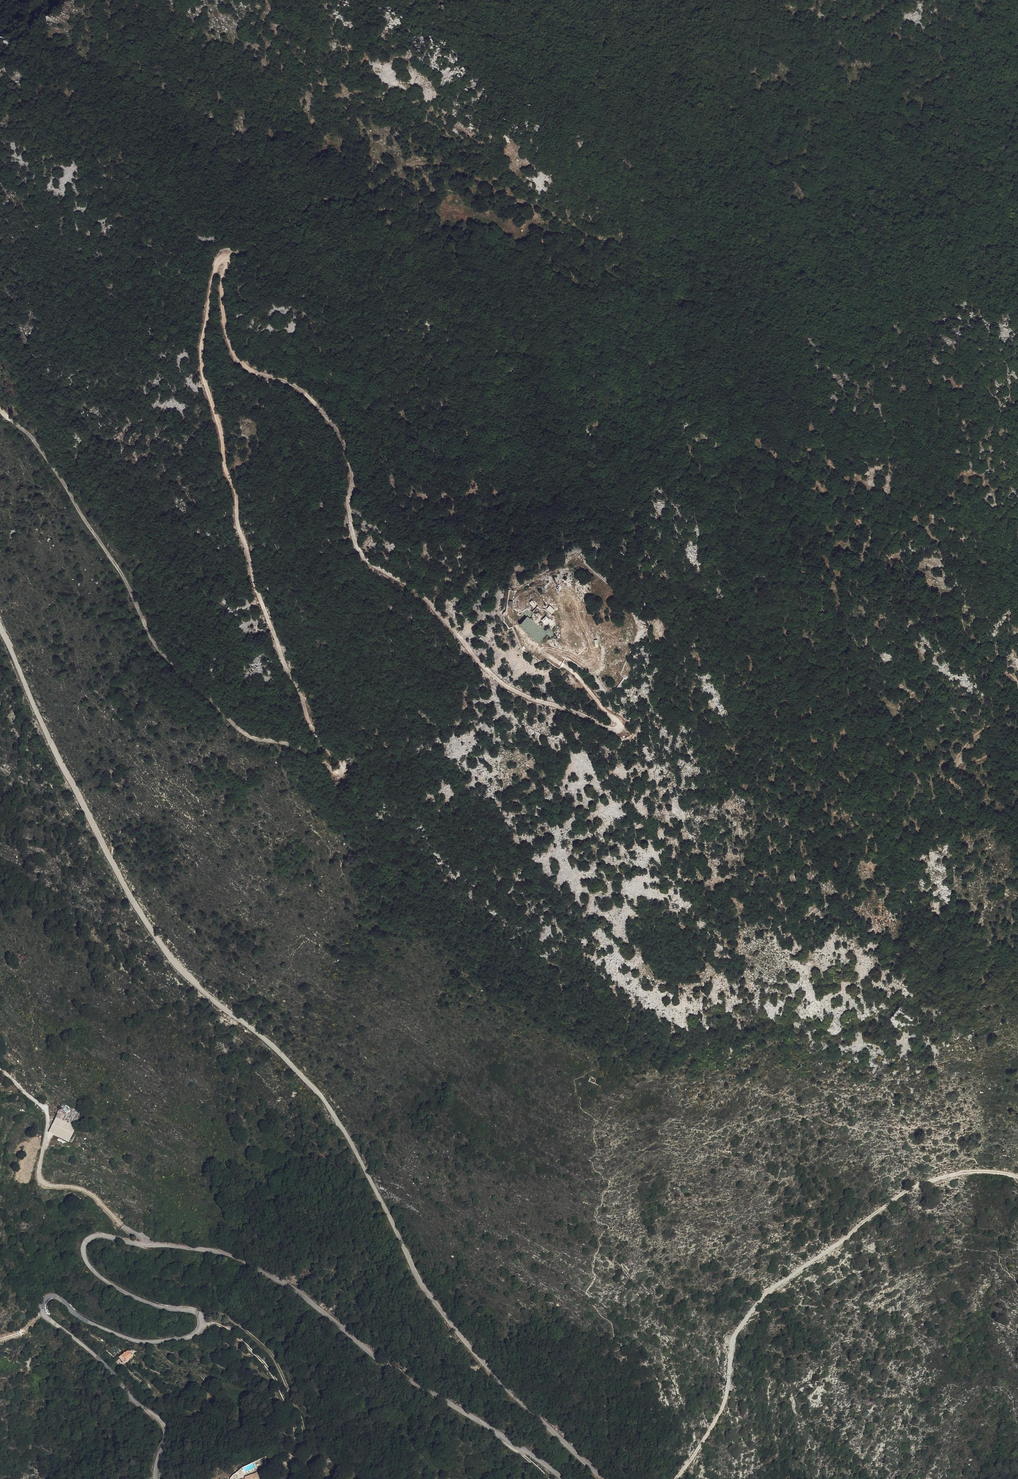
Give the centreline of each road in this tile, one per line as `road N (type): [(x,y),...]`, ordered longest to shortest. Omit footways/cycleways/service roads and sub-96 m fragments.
road 1 (track): [(0,407),(36,444),(108,552),(154,644),(250,737),(293,746),(342,773),(292,680),(239,531),(201,363),(223,258),(233,350),(253,370),(293,385),(336,429),(348,449),(352,525),(369,563),(426,600),(501,682),(621,728),(576,674),(544,653)]
road 2 (unclassified): [(157,1478),(165,1429),(43,1308),(47,1299),(60,1299),(86,1321),(146,1342),(189,1338),(201,1317),(98,1277),(84,1253),(97,1235),(221,1254),(275,1281),(562,1478)]
road 3 (unclassified): [(598,1478),(467,1349),(419,1281),(335,1115),(254,1030),(196,984),(144,916),(0,621)]
road 4 (track): [(1017,1177),(976,1172),(924,1184),(773,1289),(737,1332),(724,1404),(677,1478)]
road 5 (track): [(656,372),(812,472),(874,545),(936,583),(980,647),(1017,679)]
road 6 (track): [(540,230),(523,201),(417,164),(223,258)]
road 7 (track): [(148,1245),(81,1188),(41,1182),(46,1110),(0,1069)]
road 8 (track): [(202,1325),(225,1328),(279,1385),(296,1444),(280,1476)]
road 9 (track): [(540,230),(546,254),(614,307),(656,372)]
road 10 (track): [(544,653),(594,661),(573,598),(561,595),(571,639)]
road 11 (track): [(1017,713),(972,738),(955,766),(963,770),(1000,752),(1017,768)]

